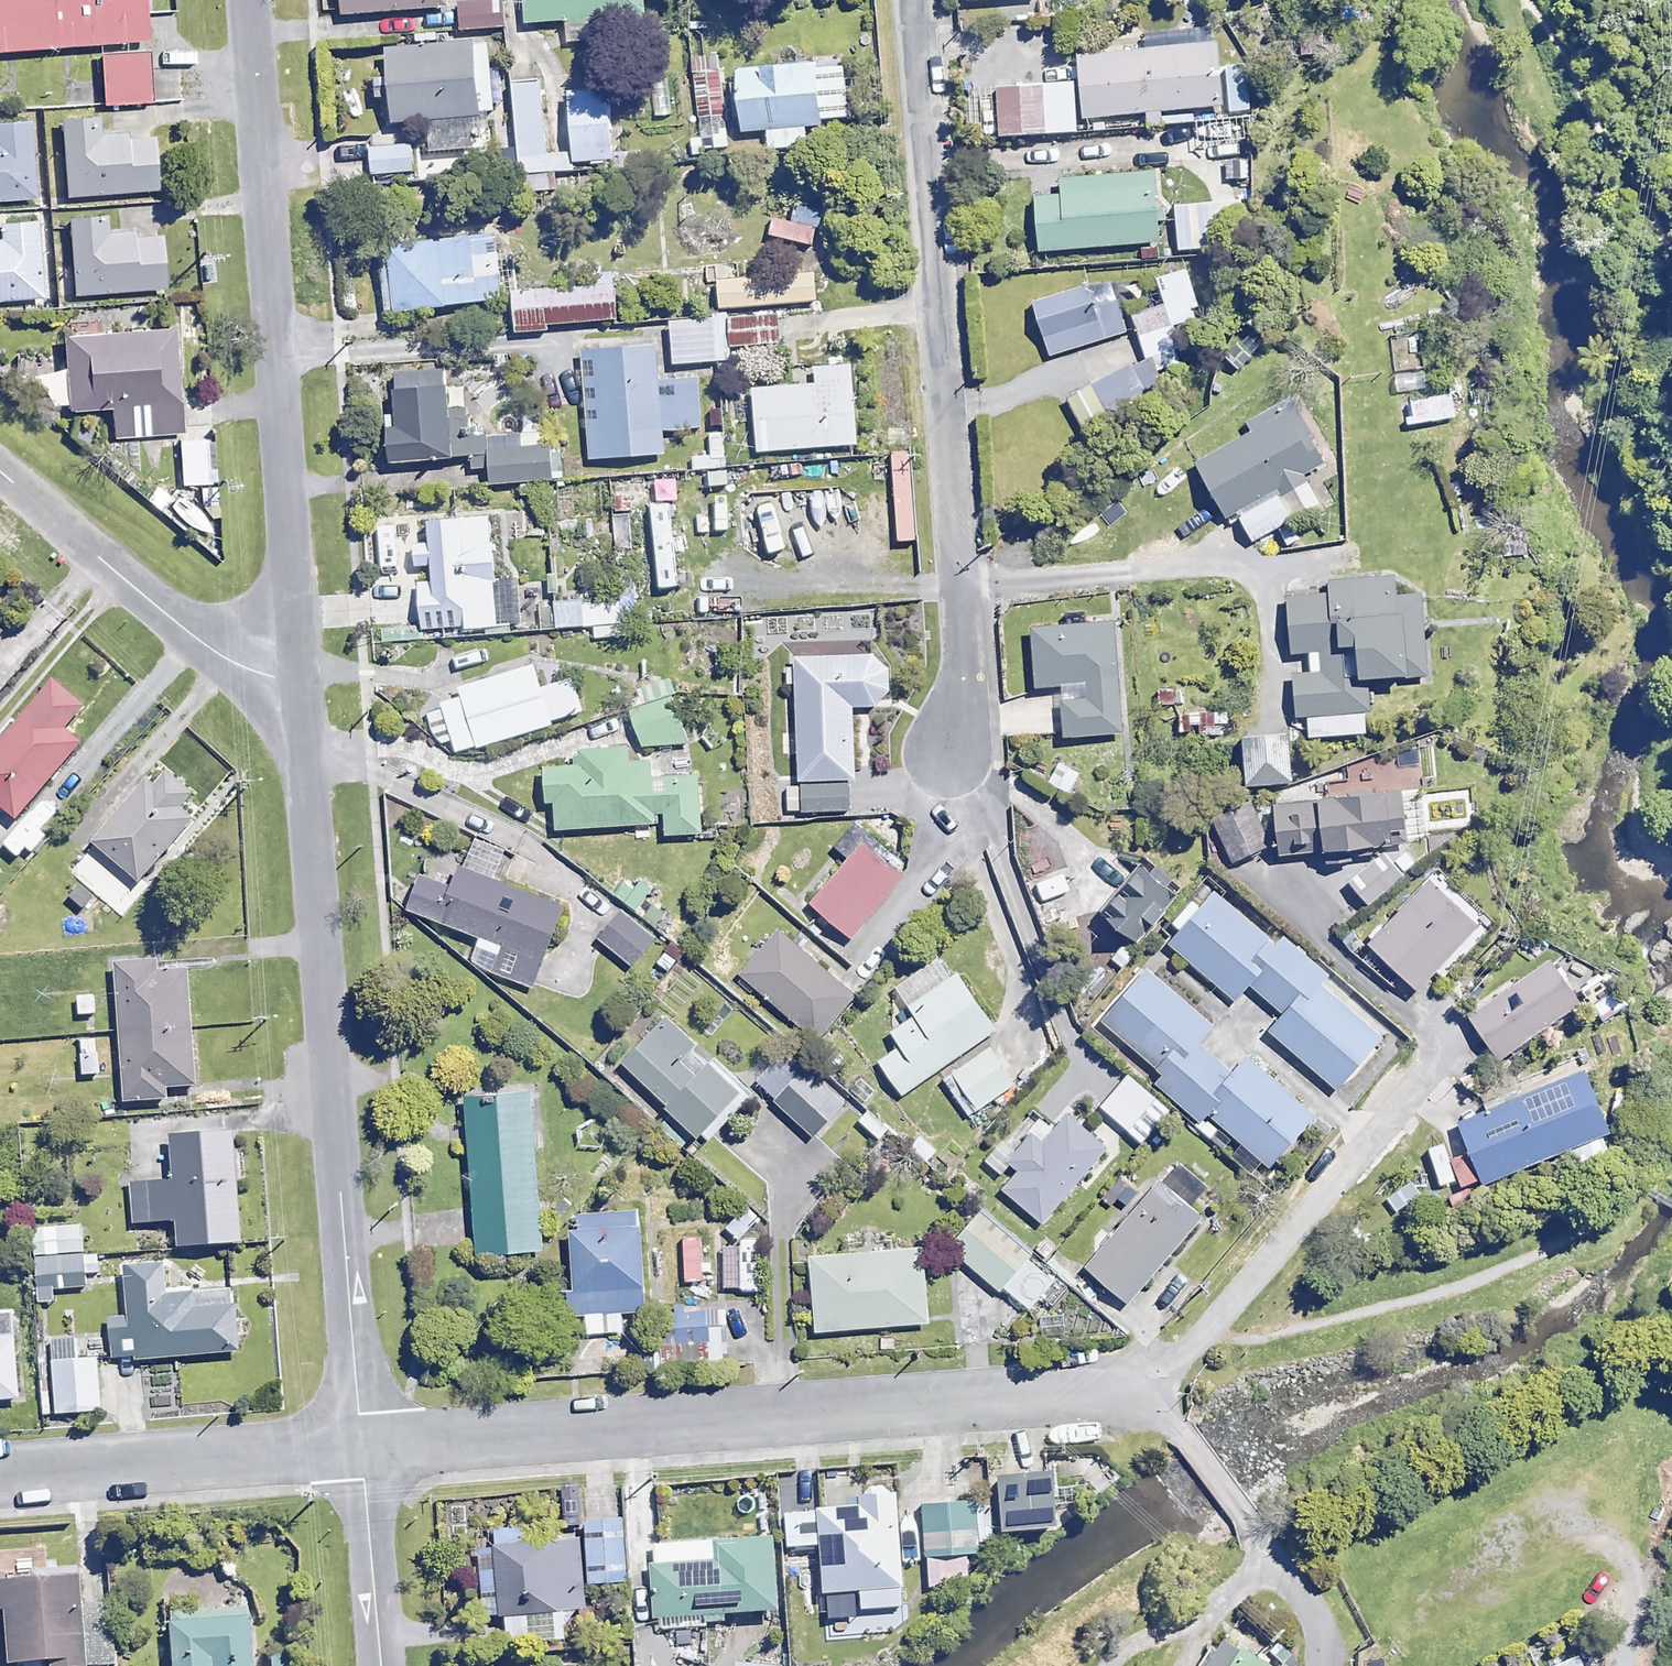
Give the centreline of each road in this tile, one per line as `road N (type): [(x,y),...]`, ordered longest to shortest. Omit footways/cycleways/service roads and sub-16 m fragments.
road 1 (residential): [(357,1449),(1101,1396),(1137,1404)]
road 2 (residential): [(299,678),(357,1449)]
road 3 (residential): [(910,0),(955,598),(939,756)]
road 4 (residential): [(242,0),(299,678)]
road 5 (residential): [(1137,1404),(1441,1055)]
road 6 (residential): [(0,477),(213,654),(253,674),(299,678)]
road 7 (residential): [(0,1478),(357,1449)]
road 8 (residential): [(1137,1404),(1173,1427),(1244,1519),(1310,1612),(1325,1660)]
road 9 (residential): [(357,1449),(372,1665)]

